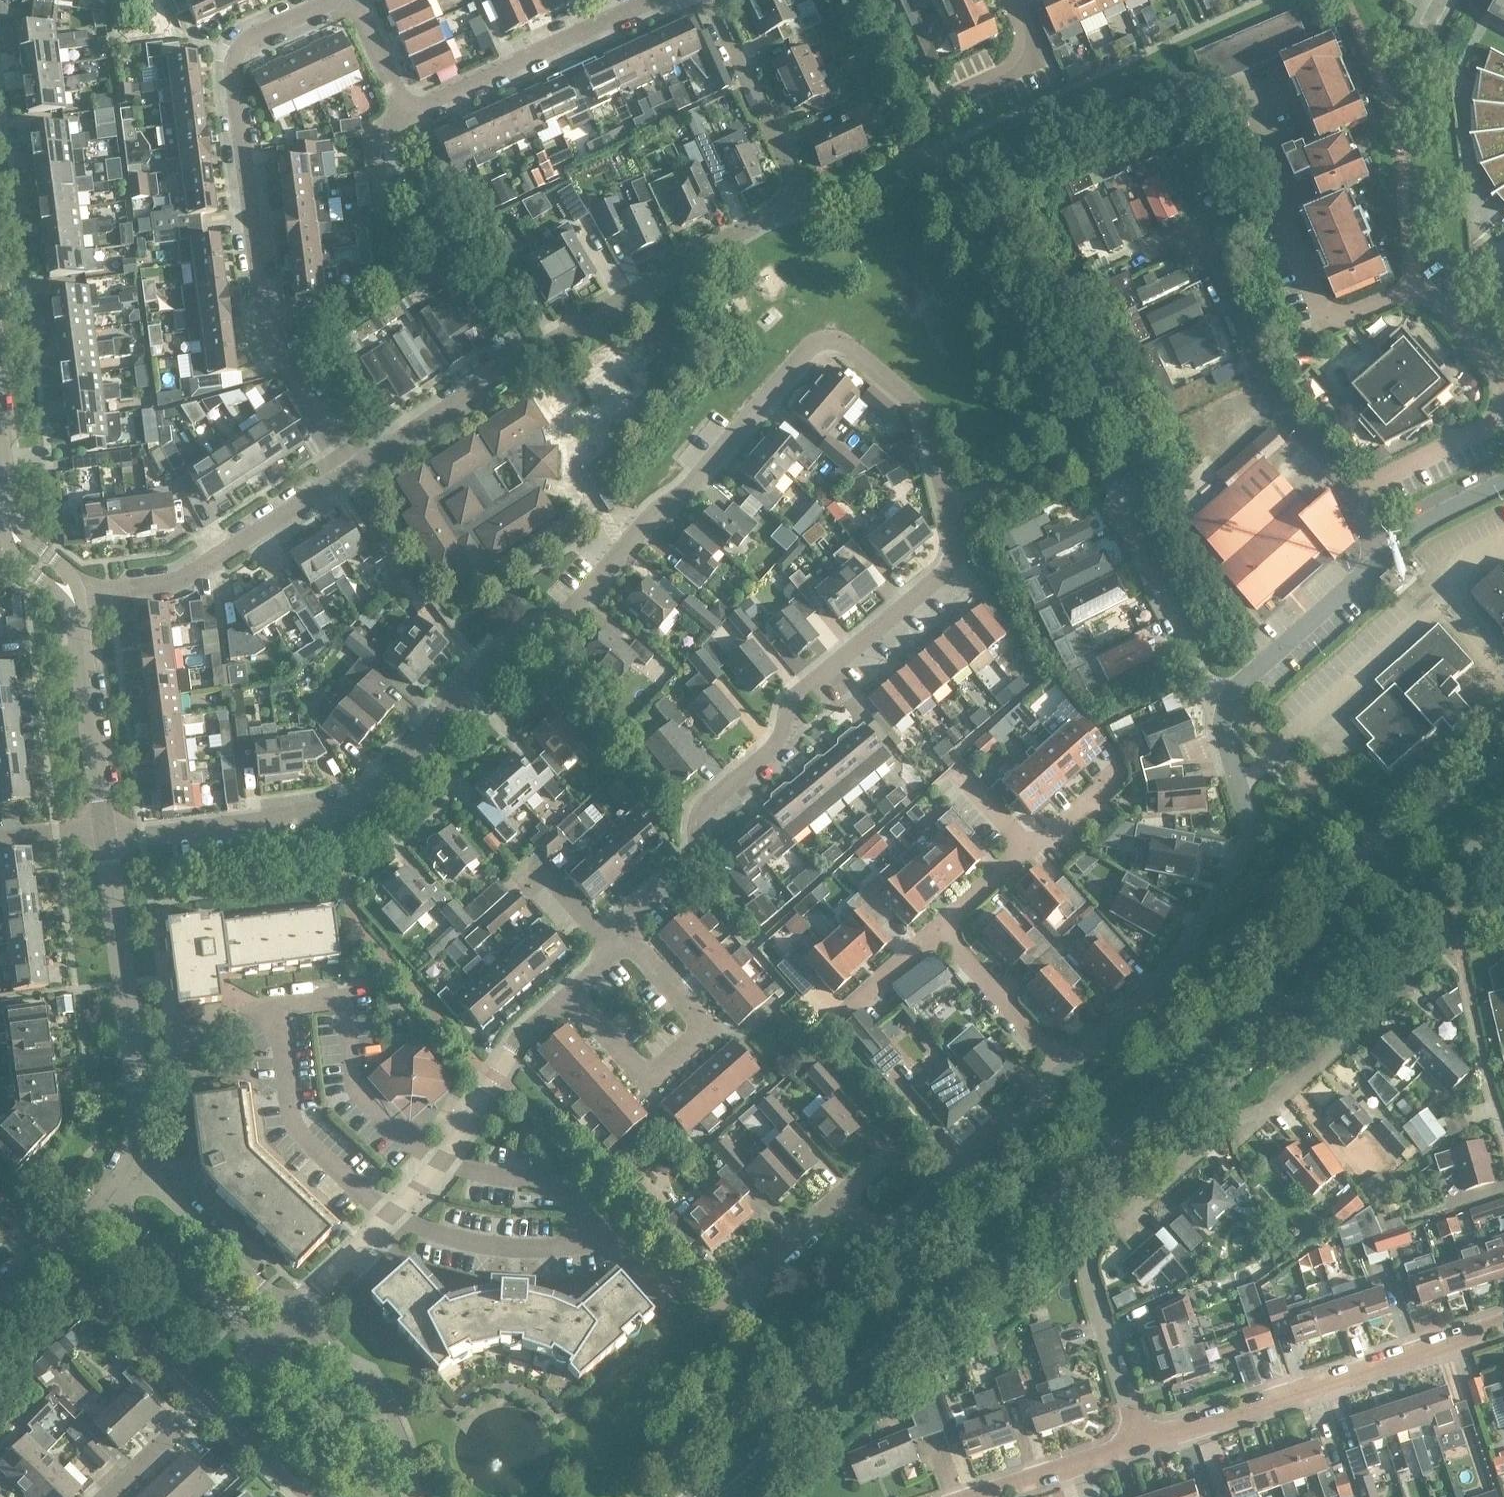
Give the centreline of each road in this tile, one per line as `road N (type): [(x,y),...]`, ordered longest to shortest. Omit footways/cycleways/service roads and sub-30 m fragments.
road 1 (residential): [(107,843),(331,812),(376,796),(517,632),(565,608),(695,481),(816,341),(835,341),(918,410),(944,498)]
road 2 (residential): [(1063,1072),(1162,981),(1245,855),(1249,829),(1225,731),(1235,691),(1425,524),(1503,484)]
road 3 (residential): [(1139,1446),(1091,1273),(1095,1246),(1317,1067),(1451,945)]
road 4 (residential): [(616,928),(684,852),(692,821),(782,744),(802,694),(933,587),(953,553),(944,498)]
road 5 (residential): [(358,467),(253,289),(230,63),(240,41),(323,0)]
road 6 (residential): [(358,467),(772,215),(785,183)]
road 7 (residential): [(1234,93),(1326,324),(1411,291),(1431,296),(1503,382)]
road 8 (residential): [(291,1326),(438,1165),(562,982)]
road 9 (secondary): [(931,1300),(1242,1027)]
road 10 (residential): [(1139,1446),(1503,1323)]
road 11 (secondary): [(1503,764),(1448,796),(1242,1027)]
road 12 (residential): [(355,0),(402,93),(421,97),(624,0)]
road 13 (secondary): [(1242,1027),(1352,978),(1503,814)]
road 14 (residential): [(146,1176),(143,1082),(107,843)]
road 15 (residential): [(70,597),(159,588),(358,467)]
road 16 (residential): [(562,982),(631,1066),(647,1070),(671,1057),(693,1030),(690,1008),(616,928)]
road 17 (secondary): [(709,1496),(931,1300)]
road 18 (residential): [(107,843),(70,597)]
road 19 (residential): [(882,1238),(1063,1072)]
road 20 (residential): [(109,1496),(267,1353)]
road 21 (residential): [(410,1496),(374,1424),(291,1326)]
road 22 (residential): [(291,1326),(146,1176)]
road 23 (residential): [(125,1202),(267,1353)]
road 24 (residential): [(1503,1132),(1464,959),(1451,945)]
road 25 (residential): [(717,0),(774,130),(785,183)]
road 26 (residential): [(1063,1072),(941,931)]
road 27 (residential): [(267,1353),(330,1419),(376,1496)]
road 28 (residential): [(125,1202),(0,1317)]
road 29 (residential): [(1009,0),(1035,58),(946,104)]
road 30 (residential): [(986,1496),(1139,1446)]
road 31 (residential): [(1029,852),(1127,765)]
road 32 (residential): [(844,1019),(941,931)]
road 33 (residential): [(752,1279),(844,1194)]

